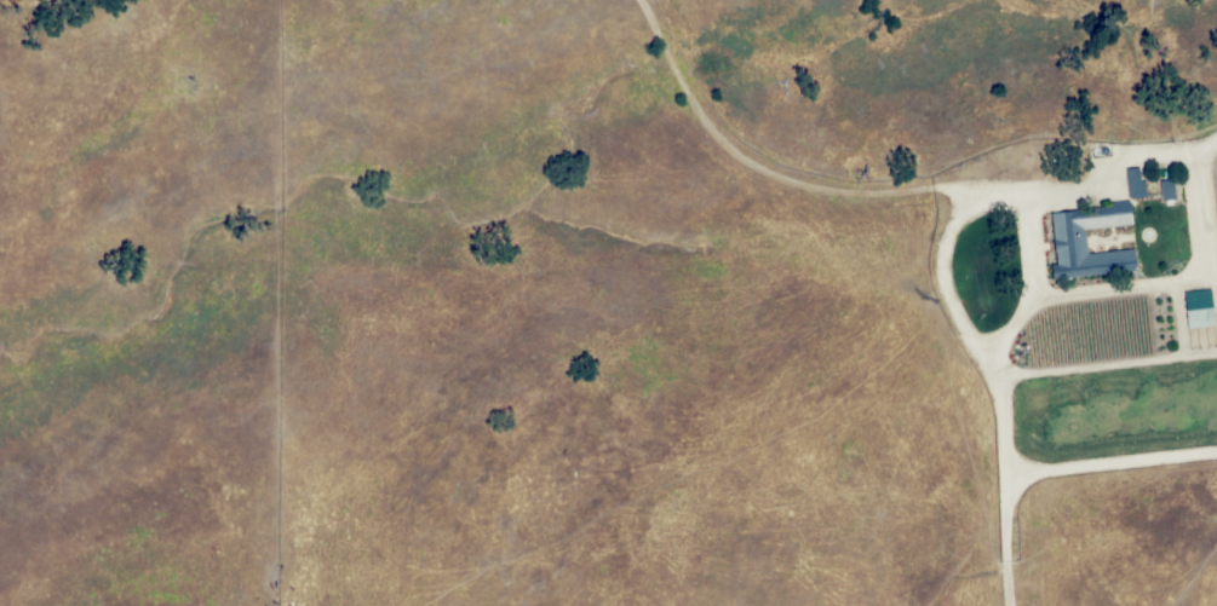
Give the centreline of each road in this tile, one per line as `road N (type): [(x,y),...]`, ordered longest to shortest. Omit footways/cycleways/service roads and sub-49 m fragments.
road 1 (residential): [(640,0),(699,116),(722,143),(764,169),(862,191),(1014,181)]

